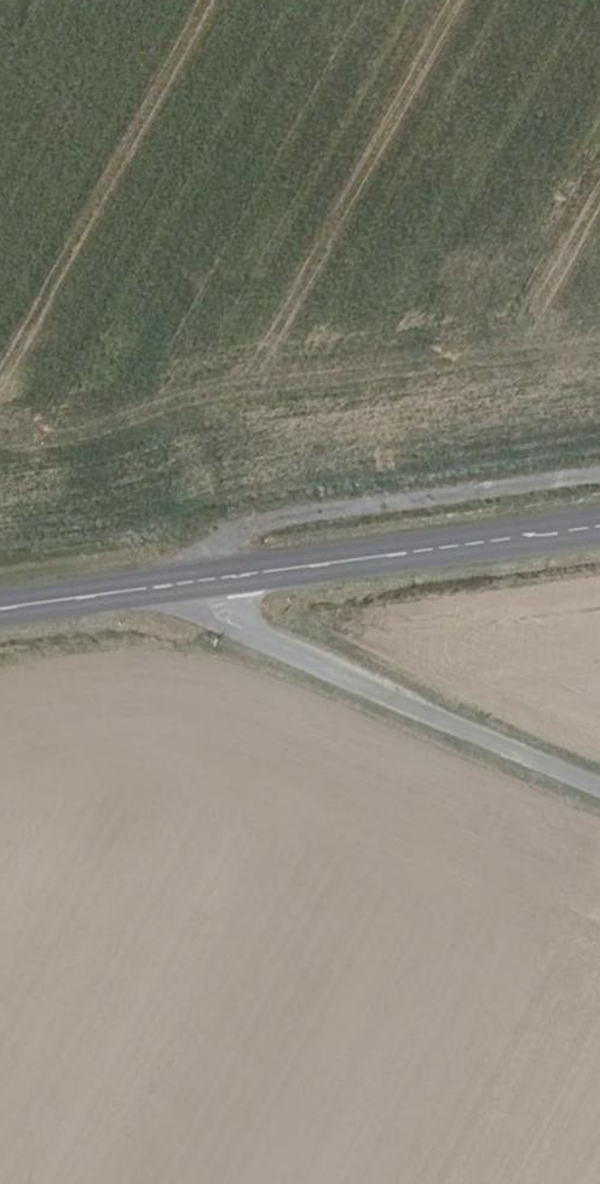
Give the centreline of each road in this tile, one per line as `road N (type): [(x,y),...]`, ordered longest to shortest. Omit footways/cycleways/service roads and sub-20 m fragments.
road 1 (unclassified): [(599,787),(239,627),(224,579)]
road 2 (track): [(224,579),(225,543),(252,524),(599,480)]
road 3 (secondary): [(599,532),(224,579)]
road 4 (secondary): [(224,579),(0,608)]

